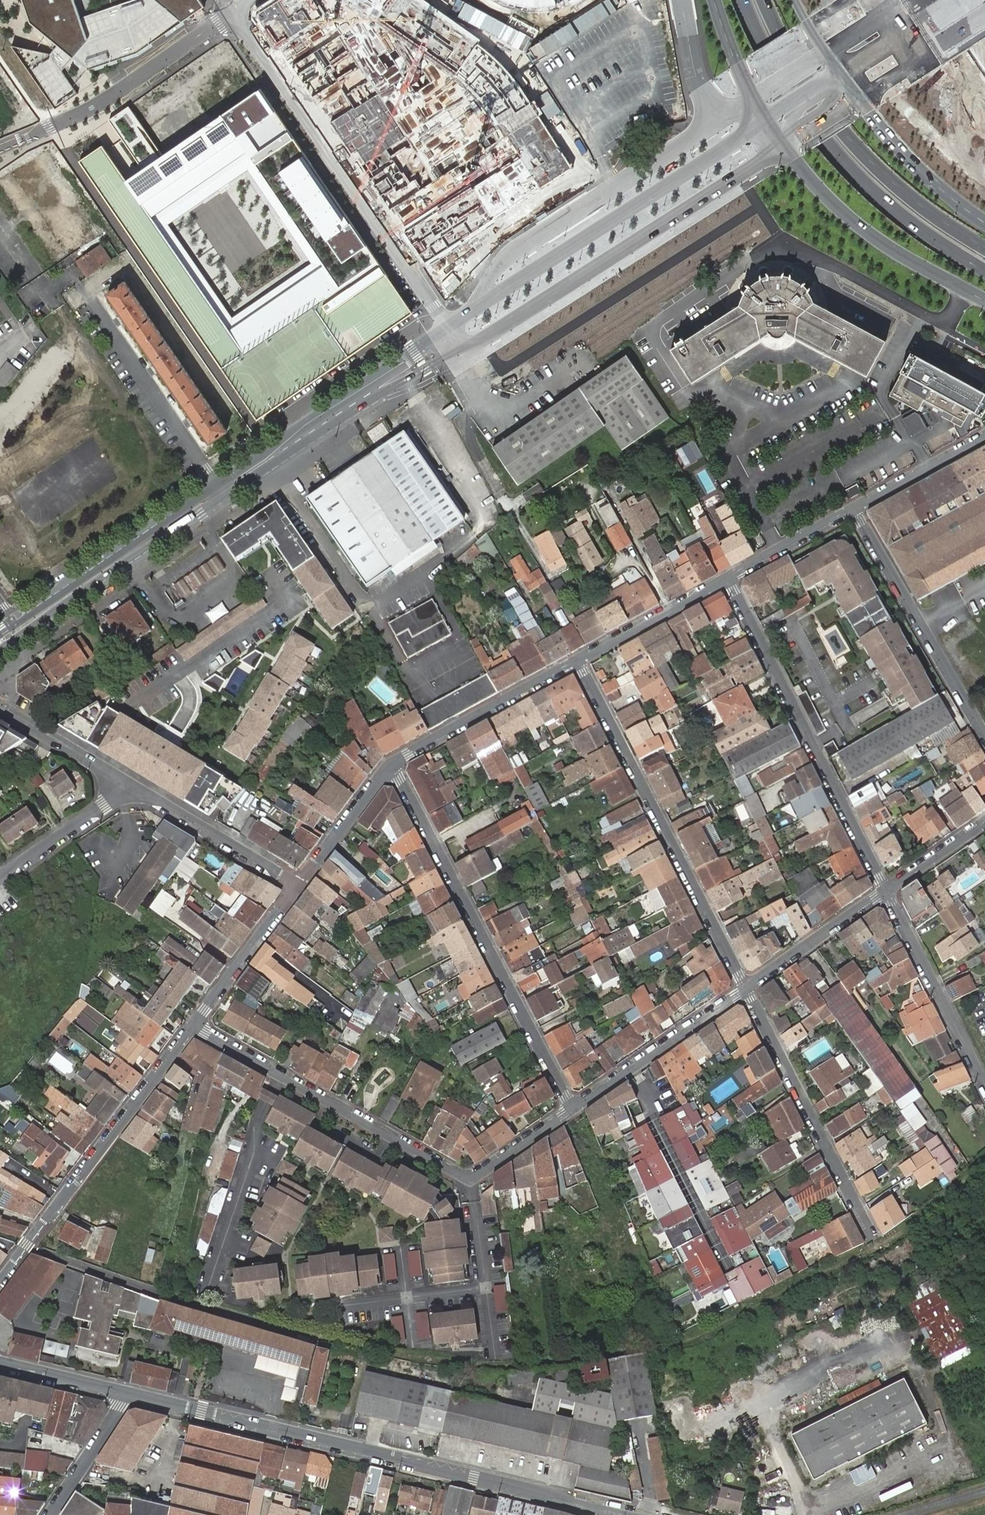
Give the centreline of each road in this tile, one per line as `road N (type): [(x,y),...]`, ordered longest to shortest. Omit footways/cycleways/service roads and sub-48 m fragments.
road 1 (primary): [(447,326),(13,622)]
road 2 (residential): [(125,1391),(622,1514)]
road 3 (residential): [(194,1025),(471,1178),(572,1111)]
road 4 (unknown): [(449,0),(501,37),(574,146),(581,170),(432,270)]
road 5 (residential): [(388,768),(572,1111)]
road 6 (primary): [(464,352),(785,147)]
road 7 (primary): [(766,120),(447,326)]
road 8 (residential): [(233,13),(447,326)]
road 9 (primary): [(741,0),(805,119),(863,183),(984,272)]
road 10 (residential): [(579,661),(746,987)]
road 11 (residential): [(729,579),(886,891)]
road 12 (primary): [(984,246),(906,193),(841,132),(792,62),(763,0)]
road 13 (primary): [(0,653),(271,467)]
road 14 (residential): [(194,1025),(0,1282)]
road 15 (residential): [(746,987),(869,1232)]
road 16 (residential): [(0,147),(87,112),(233,13)]
road 17 (residential): [(984,733),(853,507)]
road 18 (primary): [(785,147),(871,236),(984,301)]
road 19 (unclassified): [(271,467),(309,428),(424,352),(447,326)]
road 20 (primary): [(271,467),(464,352)]
road 21 (residential): [(579,661),(388,768)]
road 22 (residential): [(886,891),(984,1085)]
road 23 (residential): [(572,1111),(746,987)]
road 24 (residential): [(296,886),(126,781)]
road 25 (primary): [(984,222),(936,185),(858,100)]
road 26 (residential): [(296,886),(194,1025)]
road 27 (residential): [(729,579),(579,661)]
road 28 (residential): [(746,987),(886,891)]
road 29 (residential): [(126,781),(0,877)]
road 30 (secondary): [(858,100),(984,15)]
road 31 (residential): [(388,768),(296,886)]
road 32 (residential): [(984,439),(853,507)]
road 33 (residential): [(126,781),(0,706)]
road 34 (residential): [(51,1514),(125,1391)]
road 35 (residential): [(853,507),(729,579)]
road 36 (secondary): [(961,0),(839,73)]
road 37 (primary): [(714,0),(766,120)]
road 38 (residential): [(0,1362),(125,1391)]
road 39 (residential): [(886,891),(984,821)]

